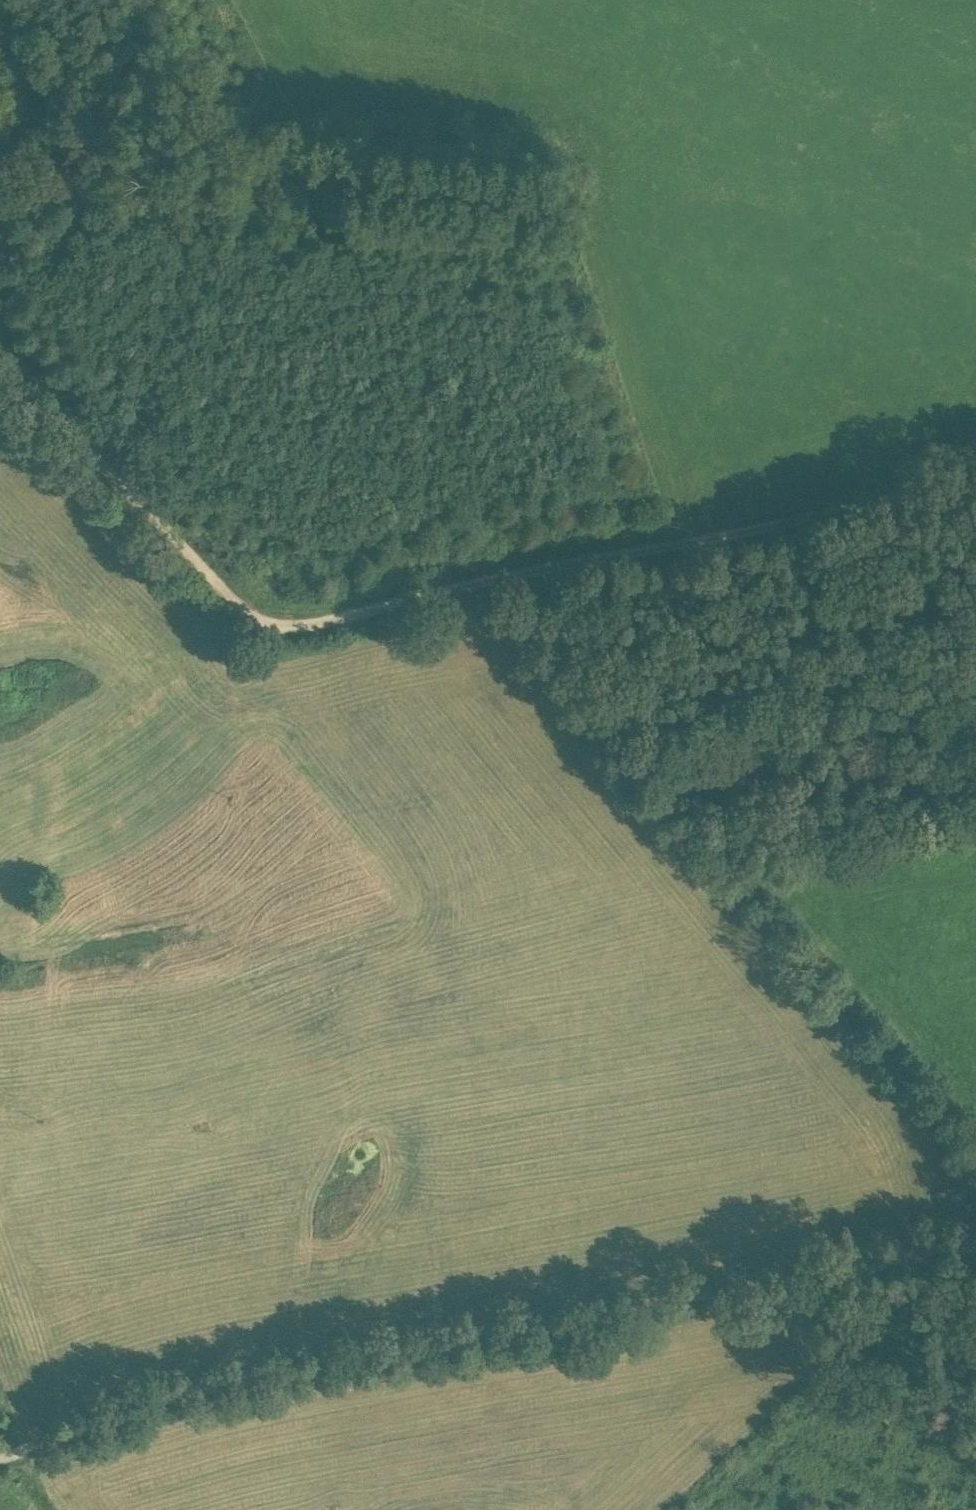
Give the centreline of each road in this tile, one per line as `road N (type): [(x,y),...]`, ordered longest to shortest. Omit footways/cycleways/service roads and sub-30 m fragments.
road 1 (track): [(975,476),(349,616),(266,619),(225,589),(0,361)]

